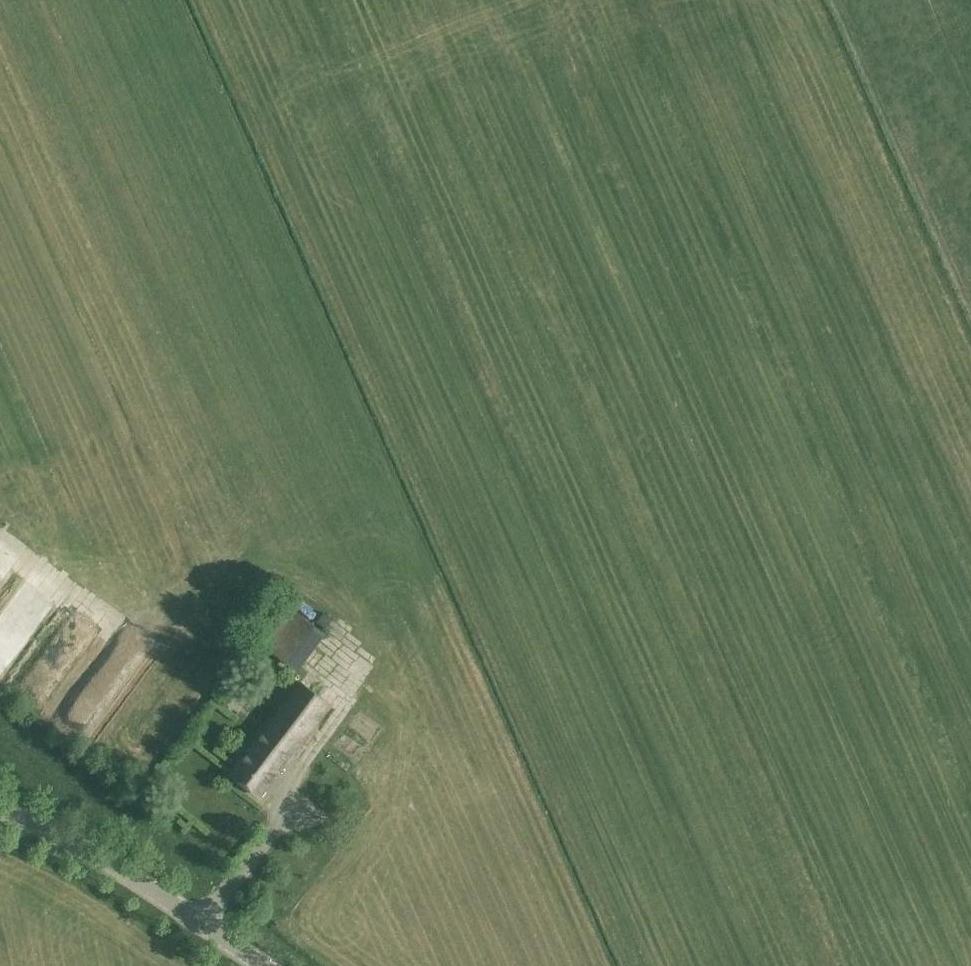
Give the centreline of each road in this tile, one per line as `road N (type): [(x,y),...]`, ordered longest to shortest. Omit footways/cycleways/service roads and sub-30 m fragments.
road 1 (unclassified): [(250,965),(80,852),(0,812)]

